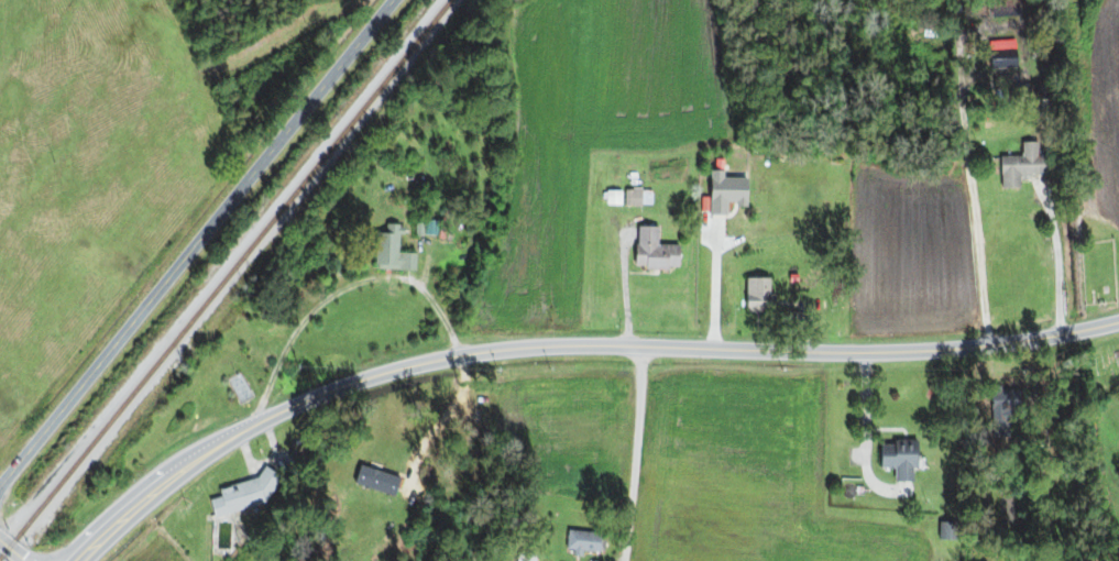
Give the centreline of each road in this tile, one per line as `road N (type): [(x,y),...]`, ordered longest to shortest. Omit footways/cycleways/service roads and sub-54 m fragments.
road 1 (residential): [(77,560),(237,431),(307,396),(459,354),(546,345),(860,353),(1034,339),(1118,322)]
road 2 (residential): [(0,480),(388,0)]

